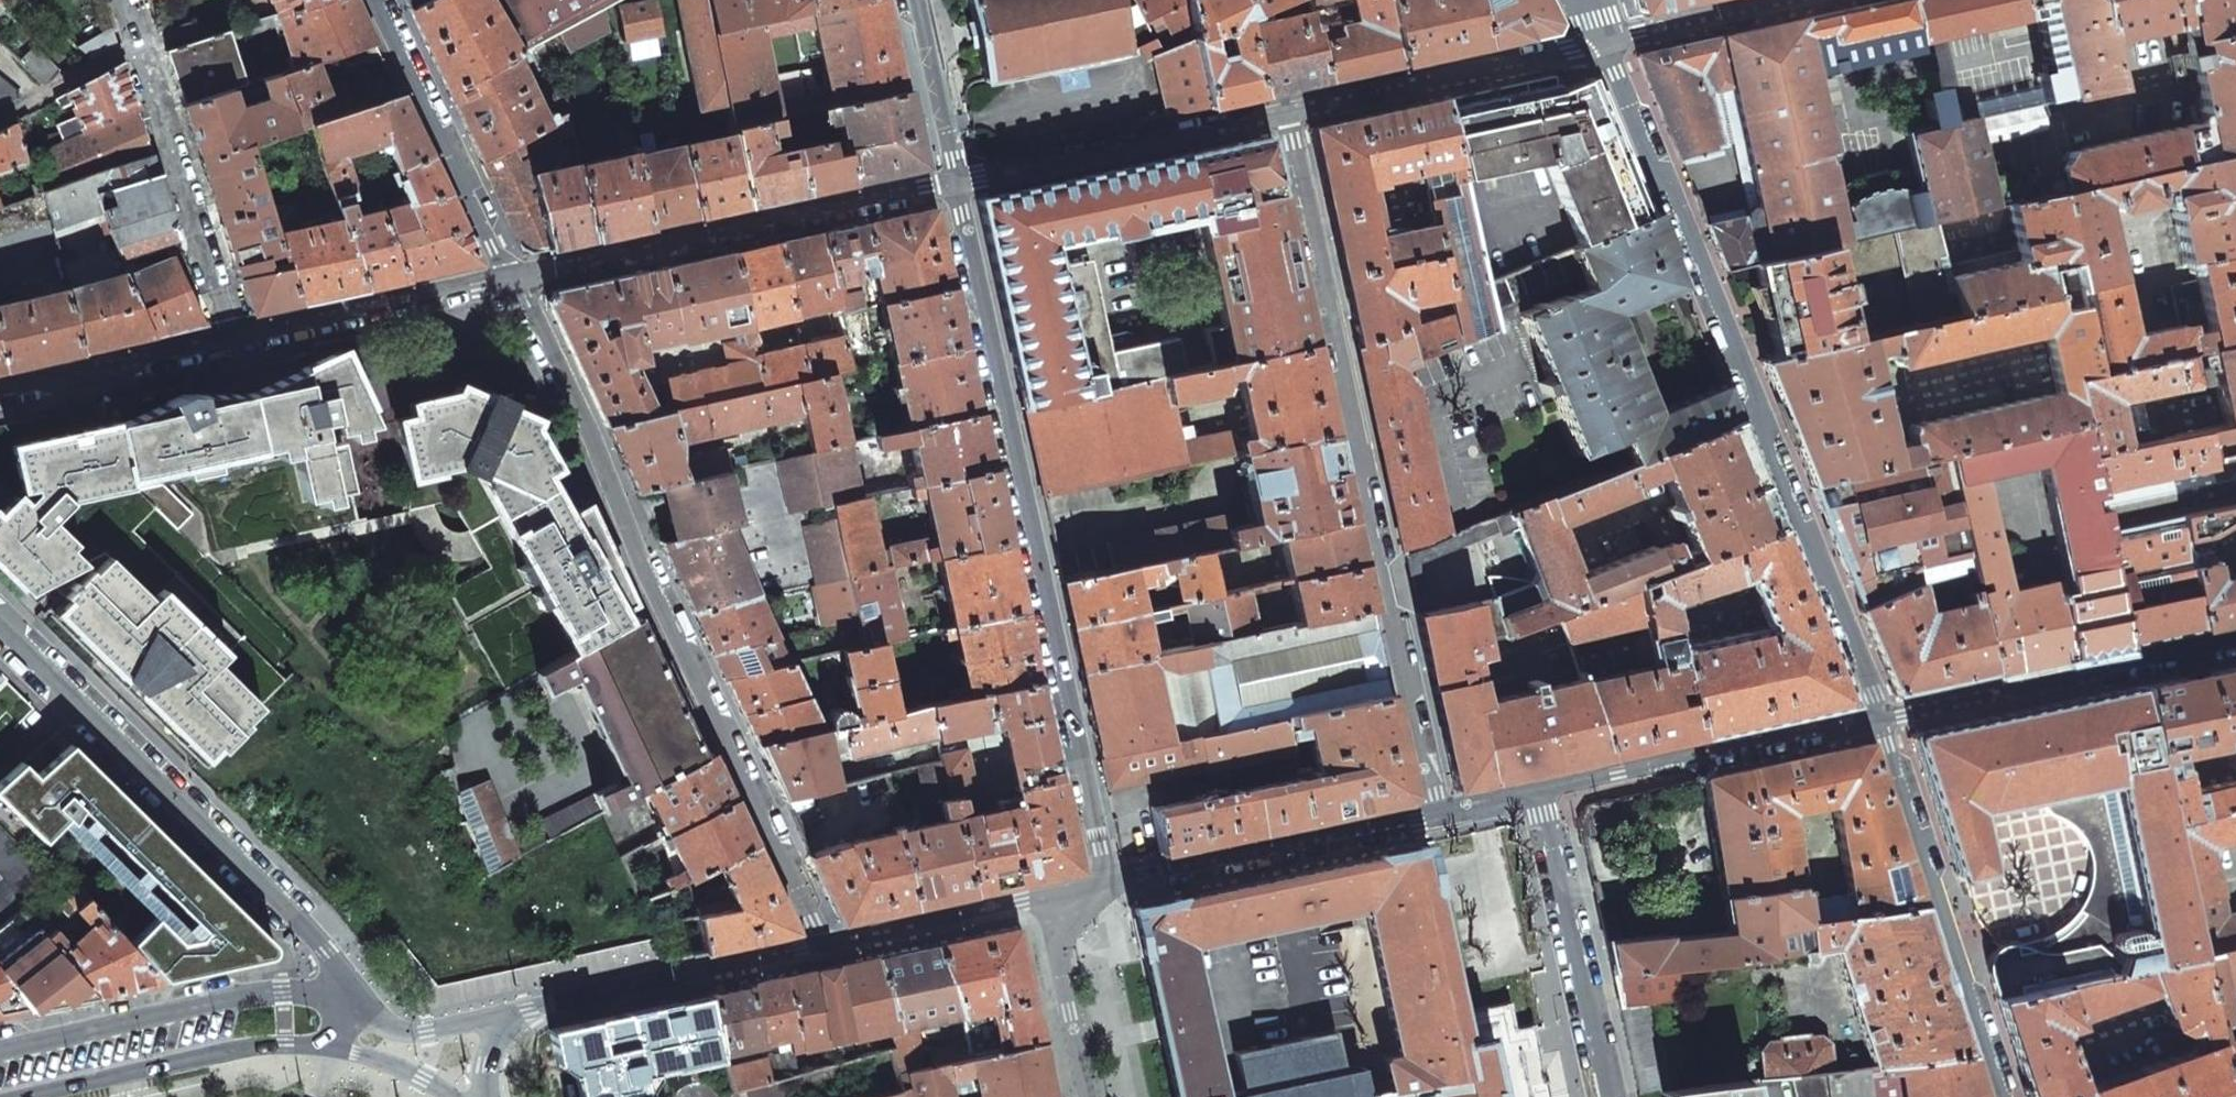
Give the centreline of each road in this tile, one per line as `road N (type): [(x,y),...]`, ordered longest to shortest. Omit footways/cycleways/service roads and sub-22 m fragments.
road 1 (residential): [(1878,717),(1766,442),(1756,393),(1615,71),(1612,38)]
road 2 (residential): [(515,279),(825,941)]
road 3 (residential): [(1437,809),(1287,111)]
road 4 (residential): [(955,185),(1108,879)]
road 5 (residential): [(0,395),(515,279)]
road 6 (residential): [(354,999),(326,952),(0,623)]
road 7 (residential): [(515,279),(955,185)]
road 8 (residential): [(2006,1096),(1878,717)]
road 9 (residential): [(2235,640),(1878,717)]
road 10 (residential): [(354,999),(242,997),(0,1053)]
road 11 (residential): [(1878,717),(1541,788)]
road 12 (residential): [(955,185),(1287,111)]
road 13 (residential): [(1437,809),(1108,879)]
road 14 (residential): [(1287,111),(1612,38)]
road 15 (residential): [(825,941),(518,1010)]
road 16 (residential): [(1605,1096),(1541,788)]
road 17 (residential): [(26,1096),(223,1052),(333,1048)]
road 18 (residential): [(379,0),(515,279)]
road 19 (residential): [(1045,893),(825,941)]
road 20 (residential): [(1045,893),(1088,1096)]
road 21 (residential): [(916,0),(955,185)]
road 22 (residential): [(1612,38),(1786,0)]
road 23 (residential): [(518,1010),(426,1031),(394,1027),(354,999)]
road 24 (residential): [(333,1048),(423,1079),(450,1096)]

